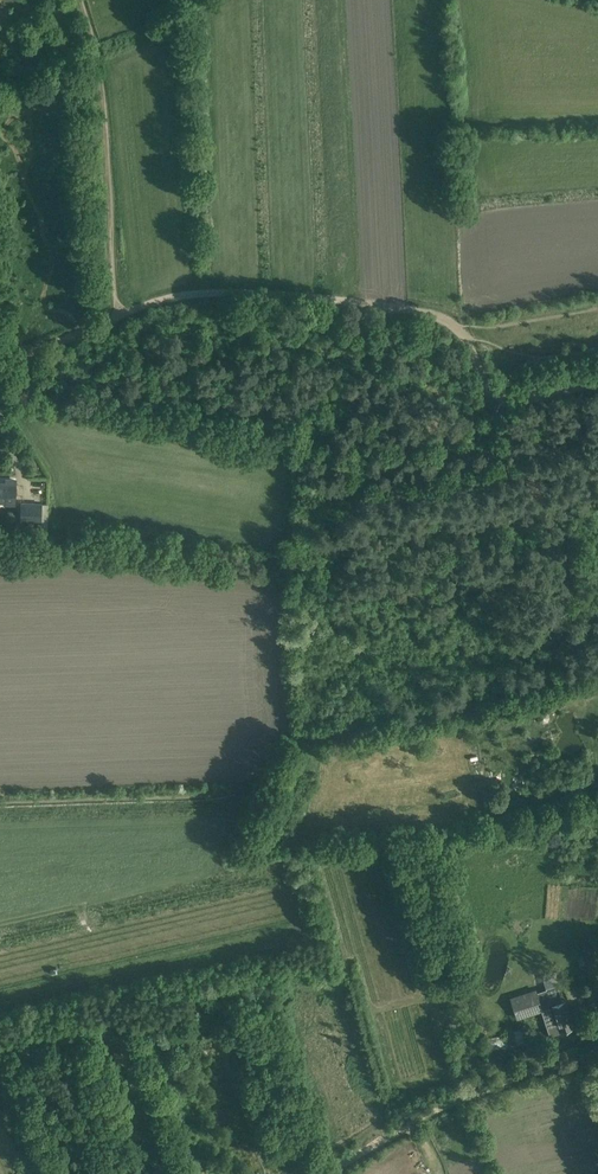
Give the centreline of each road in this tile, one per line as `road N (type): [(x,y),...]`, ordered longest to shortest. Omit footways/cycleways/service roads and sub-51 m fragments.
road 1 (track): [(122,305),(264,291),(369,305),(421,315),(518,390),(597,379)]
road 2 (track): [(328,1173),(439,1109),(597,1049)]
road 3 (track): [(122,305),(91,38)]
road 4 (track): [(0,356),(122,305)]

